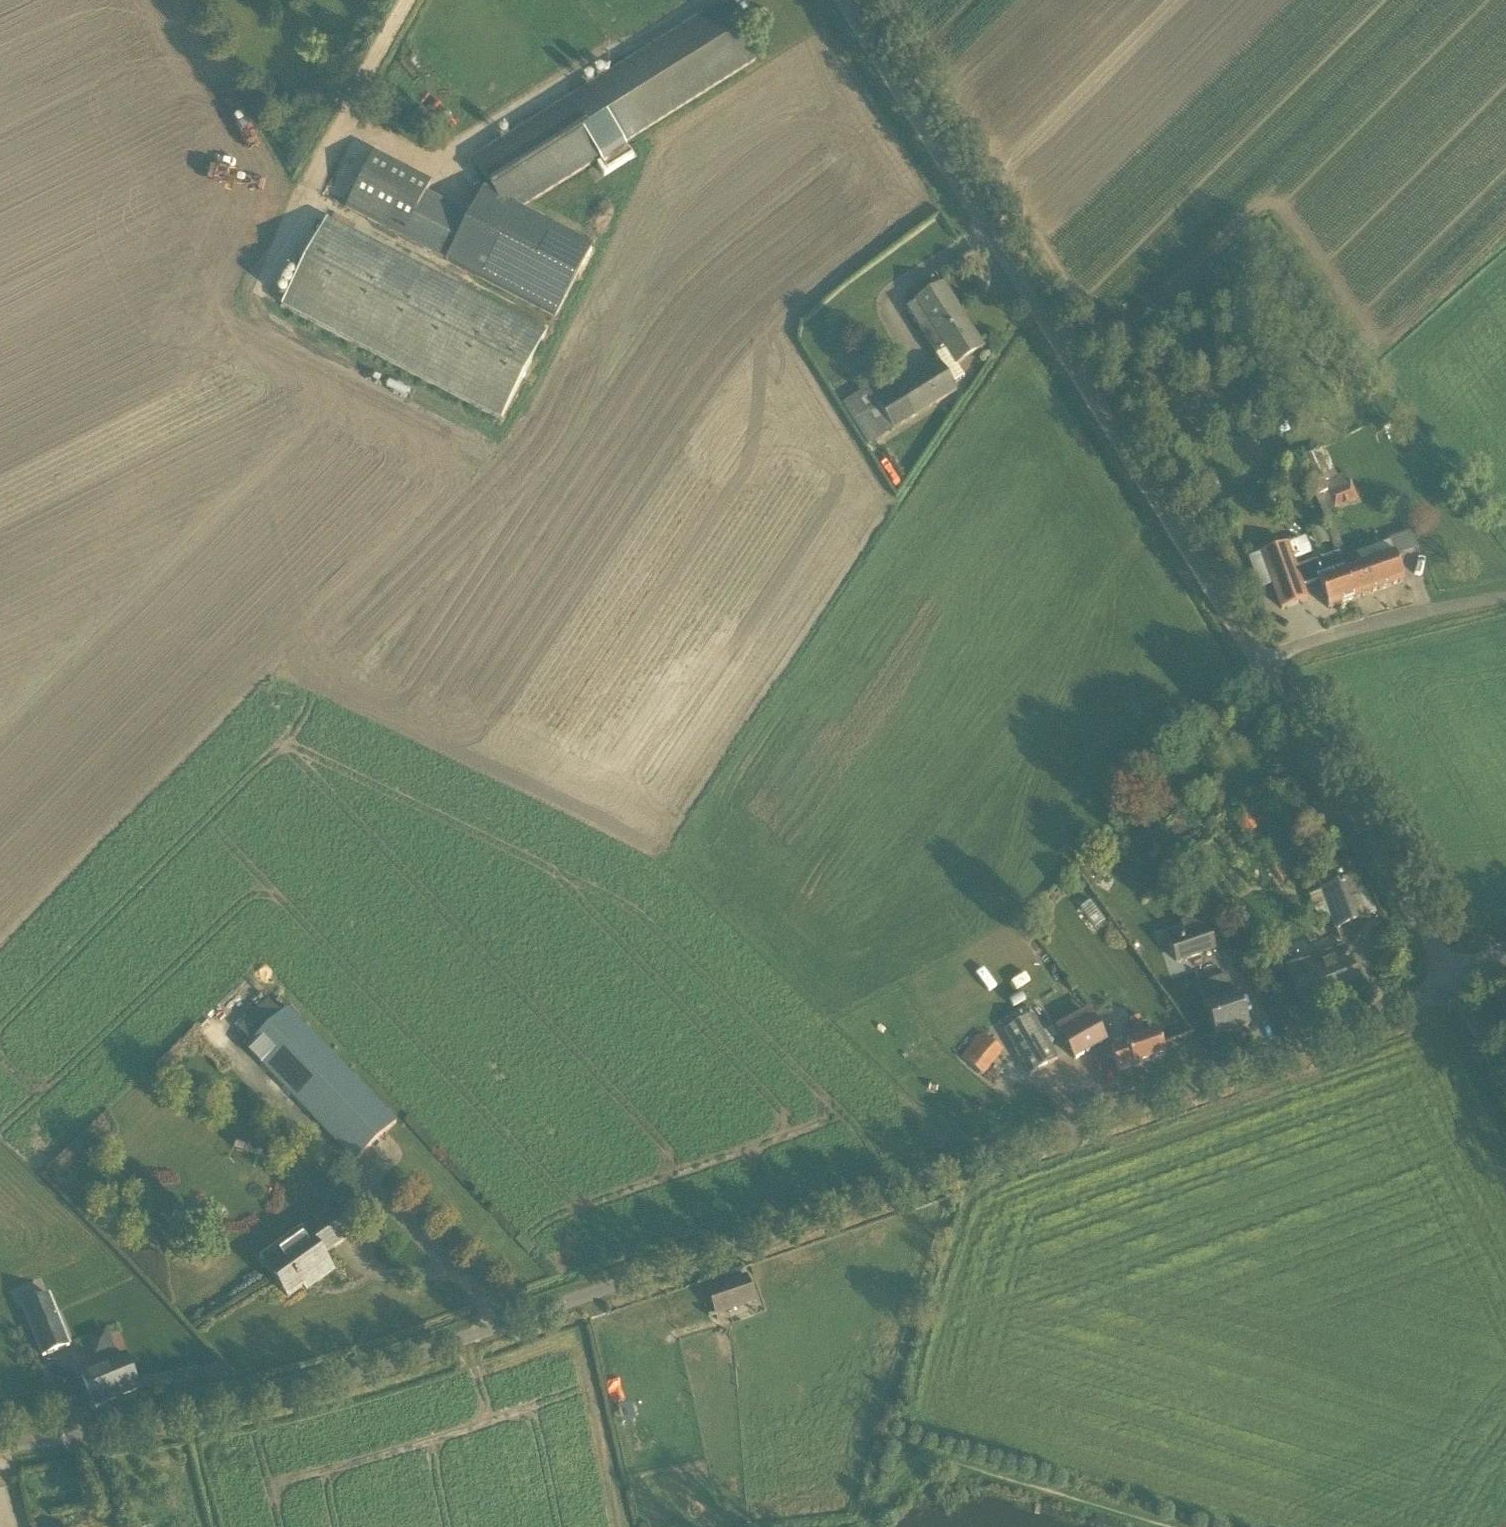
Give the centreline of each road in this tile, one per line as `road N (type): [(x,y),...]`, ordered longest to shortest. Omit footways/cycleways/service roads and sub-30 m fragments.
road 1 (unclassified): [(0,1445),(95,1435),(284,1394),(429,1348),(1385,1016),(1454,979)]
road 2 (unclassified): [(1262,667),(842,0)]
road 3 (unclassified): [(1454,979),(1262,667)]
road 4 (unclassified): [(1505,596),(1441,605),(1297,646),(1262,667)]

